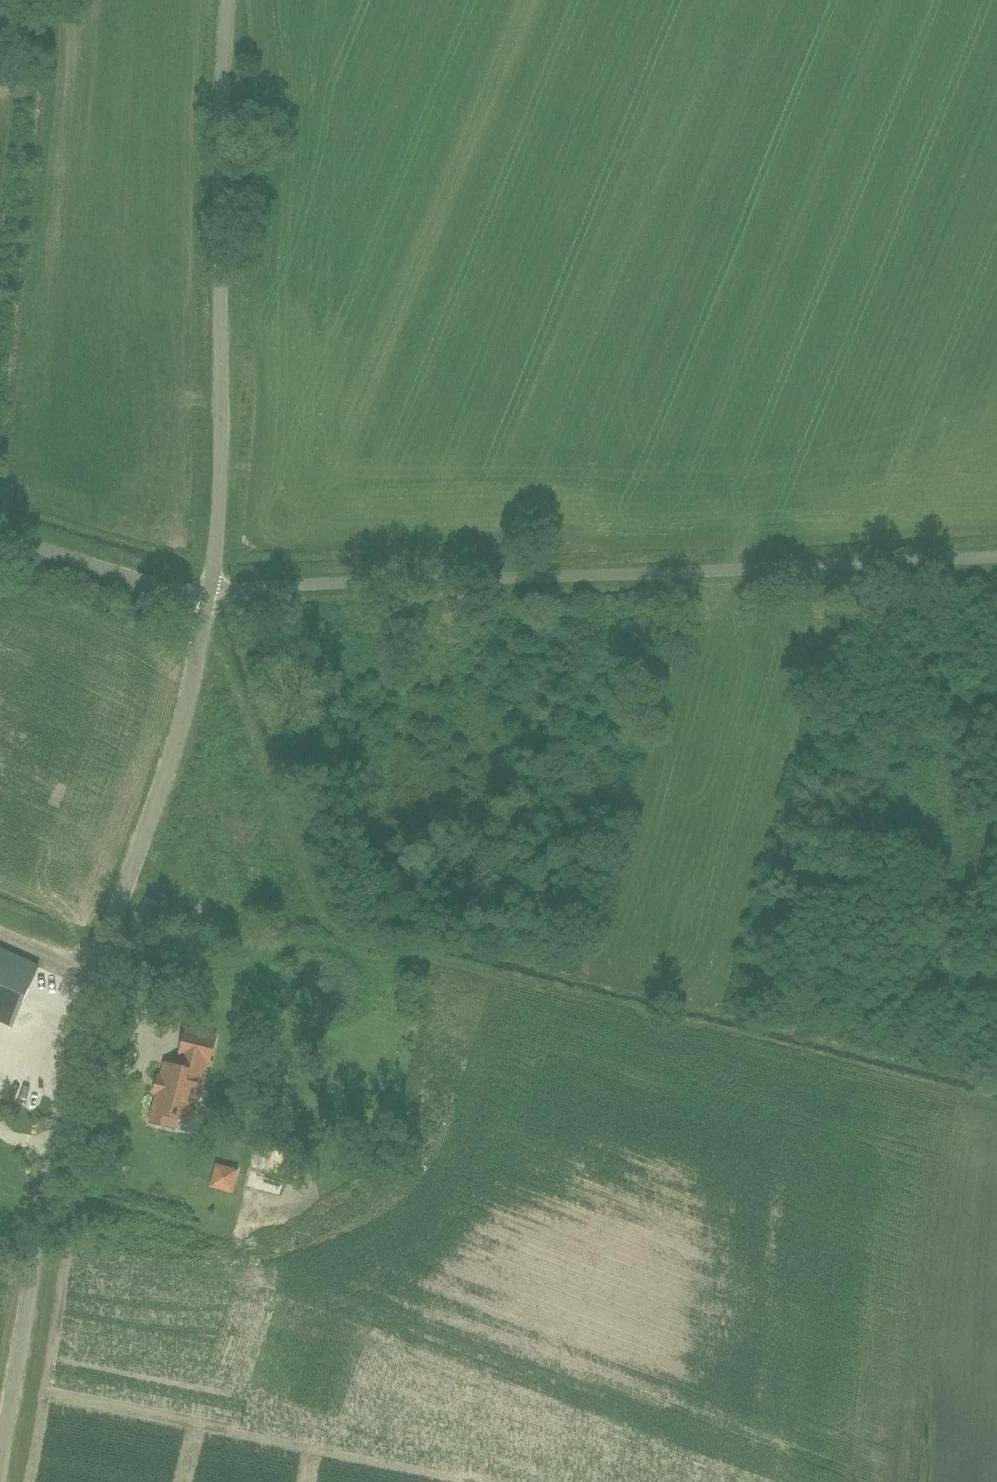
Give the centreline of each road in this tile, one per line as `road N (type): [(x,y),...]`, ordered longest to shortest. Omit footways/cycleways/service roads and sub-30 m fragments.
road 1 (unclassified): [(0,1422),(77,1030),(167,769),(209,596)]
road 2 (unclassified): [(209,596),(637,562),(996,551)]
road 3 (unclassified): [(209,596),(230,0)]
road 4 (unclassified): [(209,596),(168,593),(0,534)]

